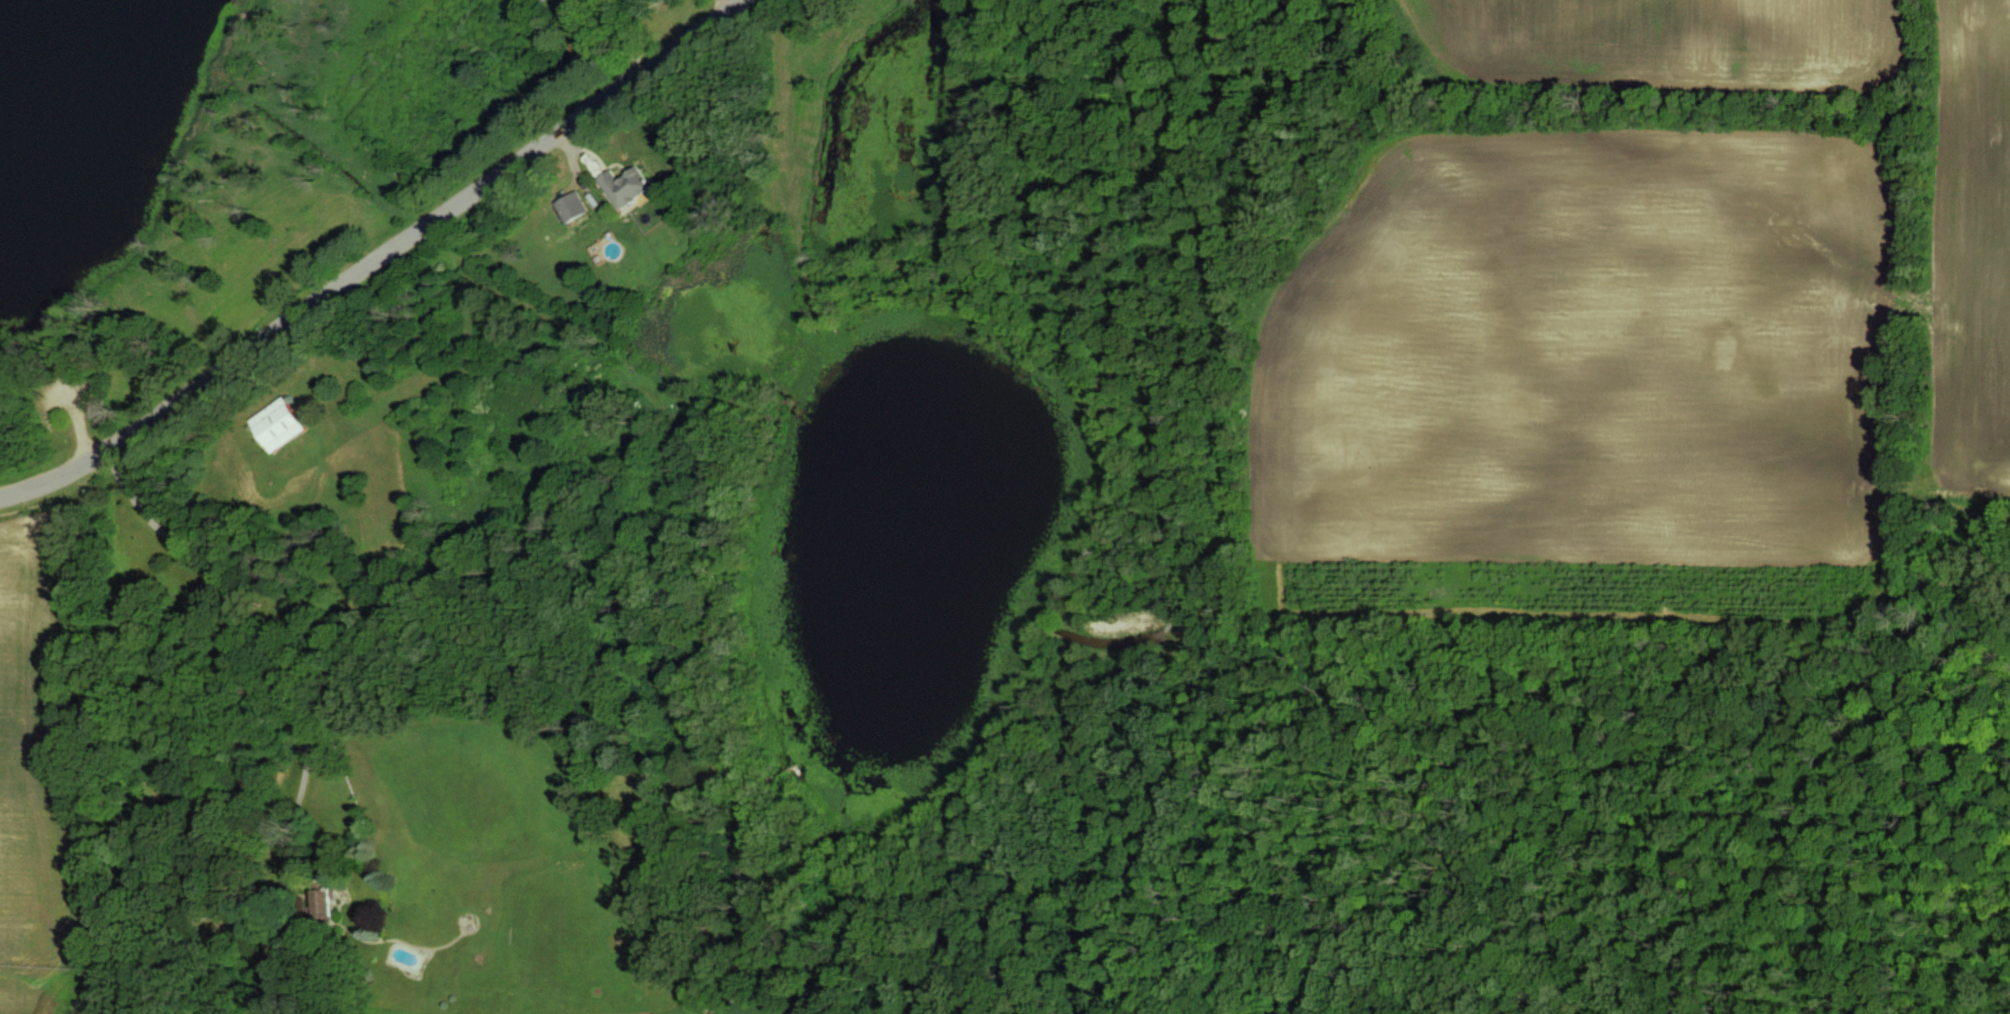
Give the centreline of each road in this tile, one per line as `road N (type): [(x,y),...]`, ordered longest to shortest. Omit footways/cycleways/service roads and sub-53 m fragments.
road 1 (residential): [(0,495),(64,470),(410,236),(729,0)]

